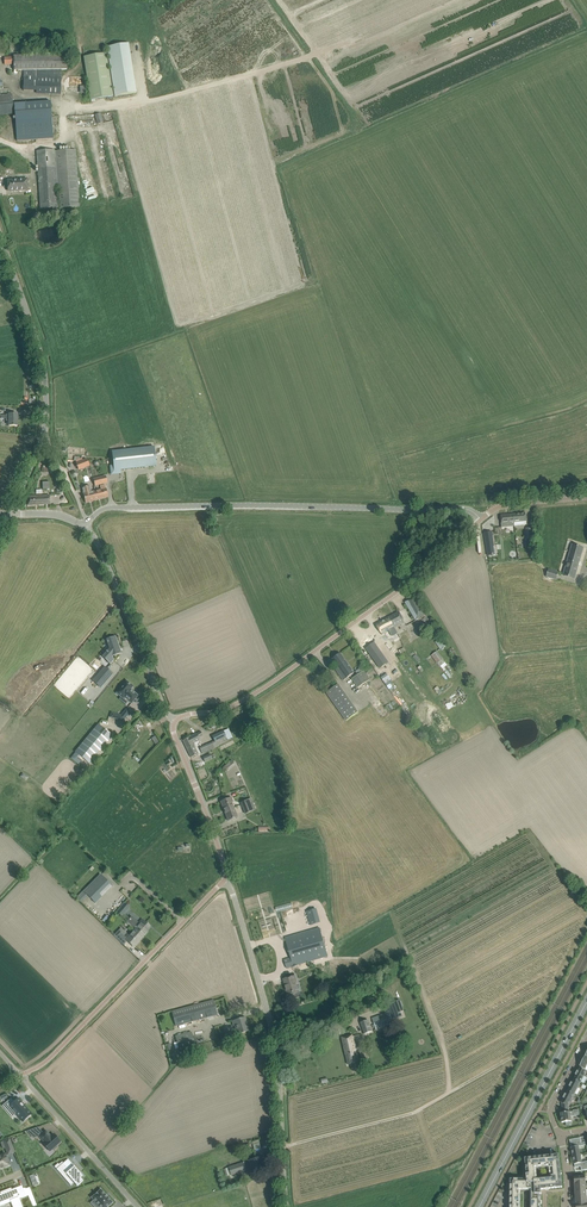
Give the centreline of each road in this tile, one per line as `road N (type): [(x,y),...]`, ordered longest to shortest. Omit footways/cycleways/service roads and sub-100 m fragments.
road 1 (unclassified): [(481,519),(461,509),(107,507),(86,528)]
road 2 (unclassified): [(175,721),(224,709),(266,686),(481,519)]
road 3 (unclassified): [(287,1206),(272,1030),(224,881)]
road 4 (unclassified): [(12,514),(45,432),(46,406),(38,353),(0,239)]
road 5 (unclassified): [(20,1075),(51,1058),(224,881)]
road 6 (tertiary): [(478,1206),(586,1001)]
road 7 (unclassified): [(175,721),(86,528)]
road 8 (residential): [(138,1206),(20,1075)]
road 9 (unclassified): [(224,881),(175,721)]

